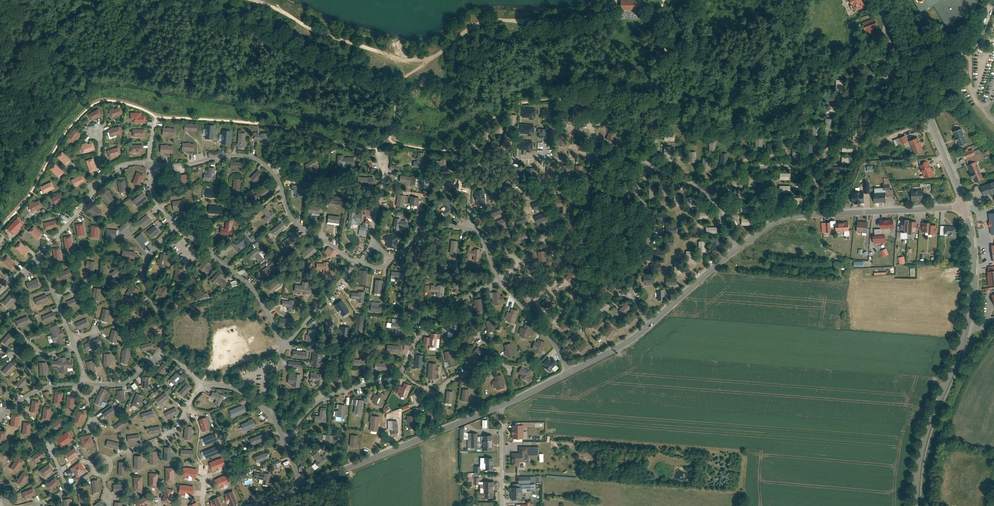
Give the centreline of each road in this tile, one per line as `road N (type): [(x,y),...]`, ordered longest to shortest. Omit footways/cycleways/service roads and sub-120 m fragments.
road 1 (unclassified): [(917,505),(924,440),(972,306),(971,241)]
road 2 (residential): [(149,163),(241,155),(263,163),(297,224),(359,262)]
road 3 (residential): [(703,191),(739,170),(814,163),(857,97),(894,70)]
road 4 (residential): [(963,206),(790,216),(735,250)]
road 5 (residential): [(285,443),(324,399),(397,375),(429,325),(455,305)]
road 6 (residential): [(501,406),(301,488)]
road 7 (residential): [(500,280),(587,191),(639,192)]
road 8 (residential): [(176,225),(249,286),(282,347)]
road 9 (residential): [(455,305),(492,353),(491,370),(424,394)]
road 10 (unclassified): [(907,70),(963,206)]
road 11 (residential): [(176,225),(144,273),(163,325),(159,352)]
road 12 (residential): [(202,384),(168,434),(109,460)]

